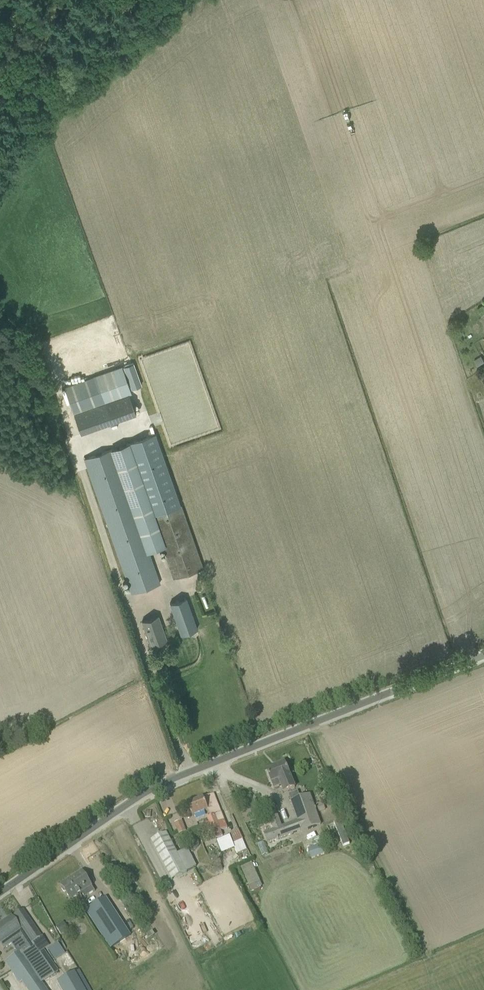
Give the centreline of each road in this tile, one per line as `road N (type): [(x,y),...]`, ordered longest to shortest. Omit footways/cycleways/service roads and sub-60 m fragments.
road 1 (unclassified): [(0,892),(161,785),(483,655)]

